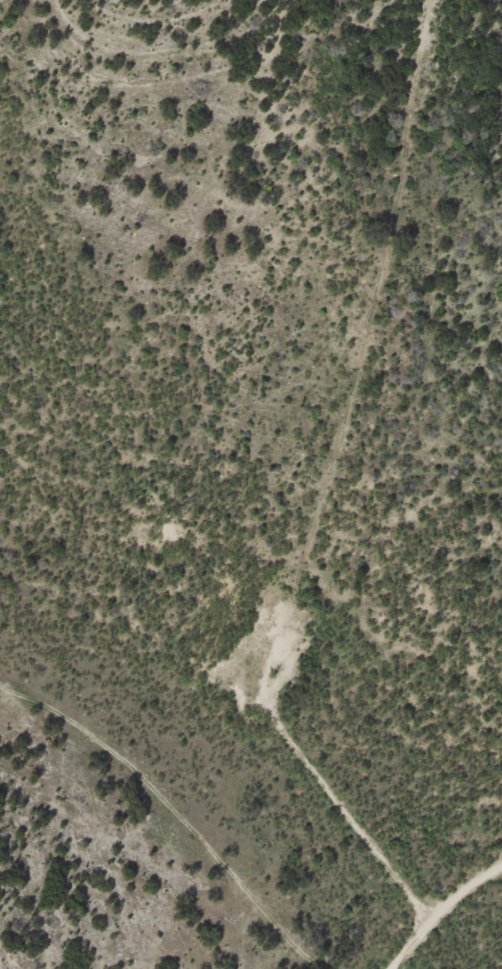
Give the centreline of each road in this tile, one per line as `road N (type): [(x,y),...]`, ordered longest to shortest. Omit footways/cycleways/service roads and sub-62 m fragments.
road 1 (track): [(413,968),(501,873)]

